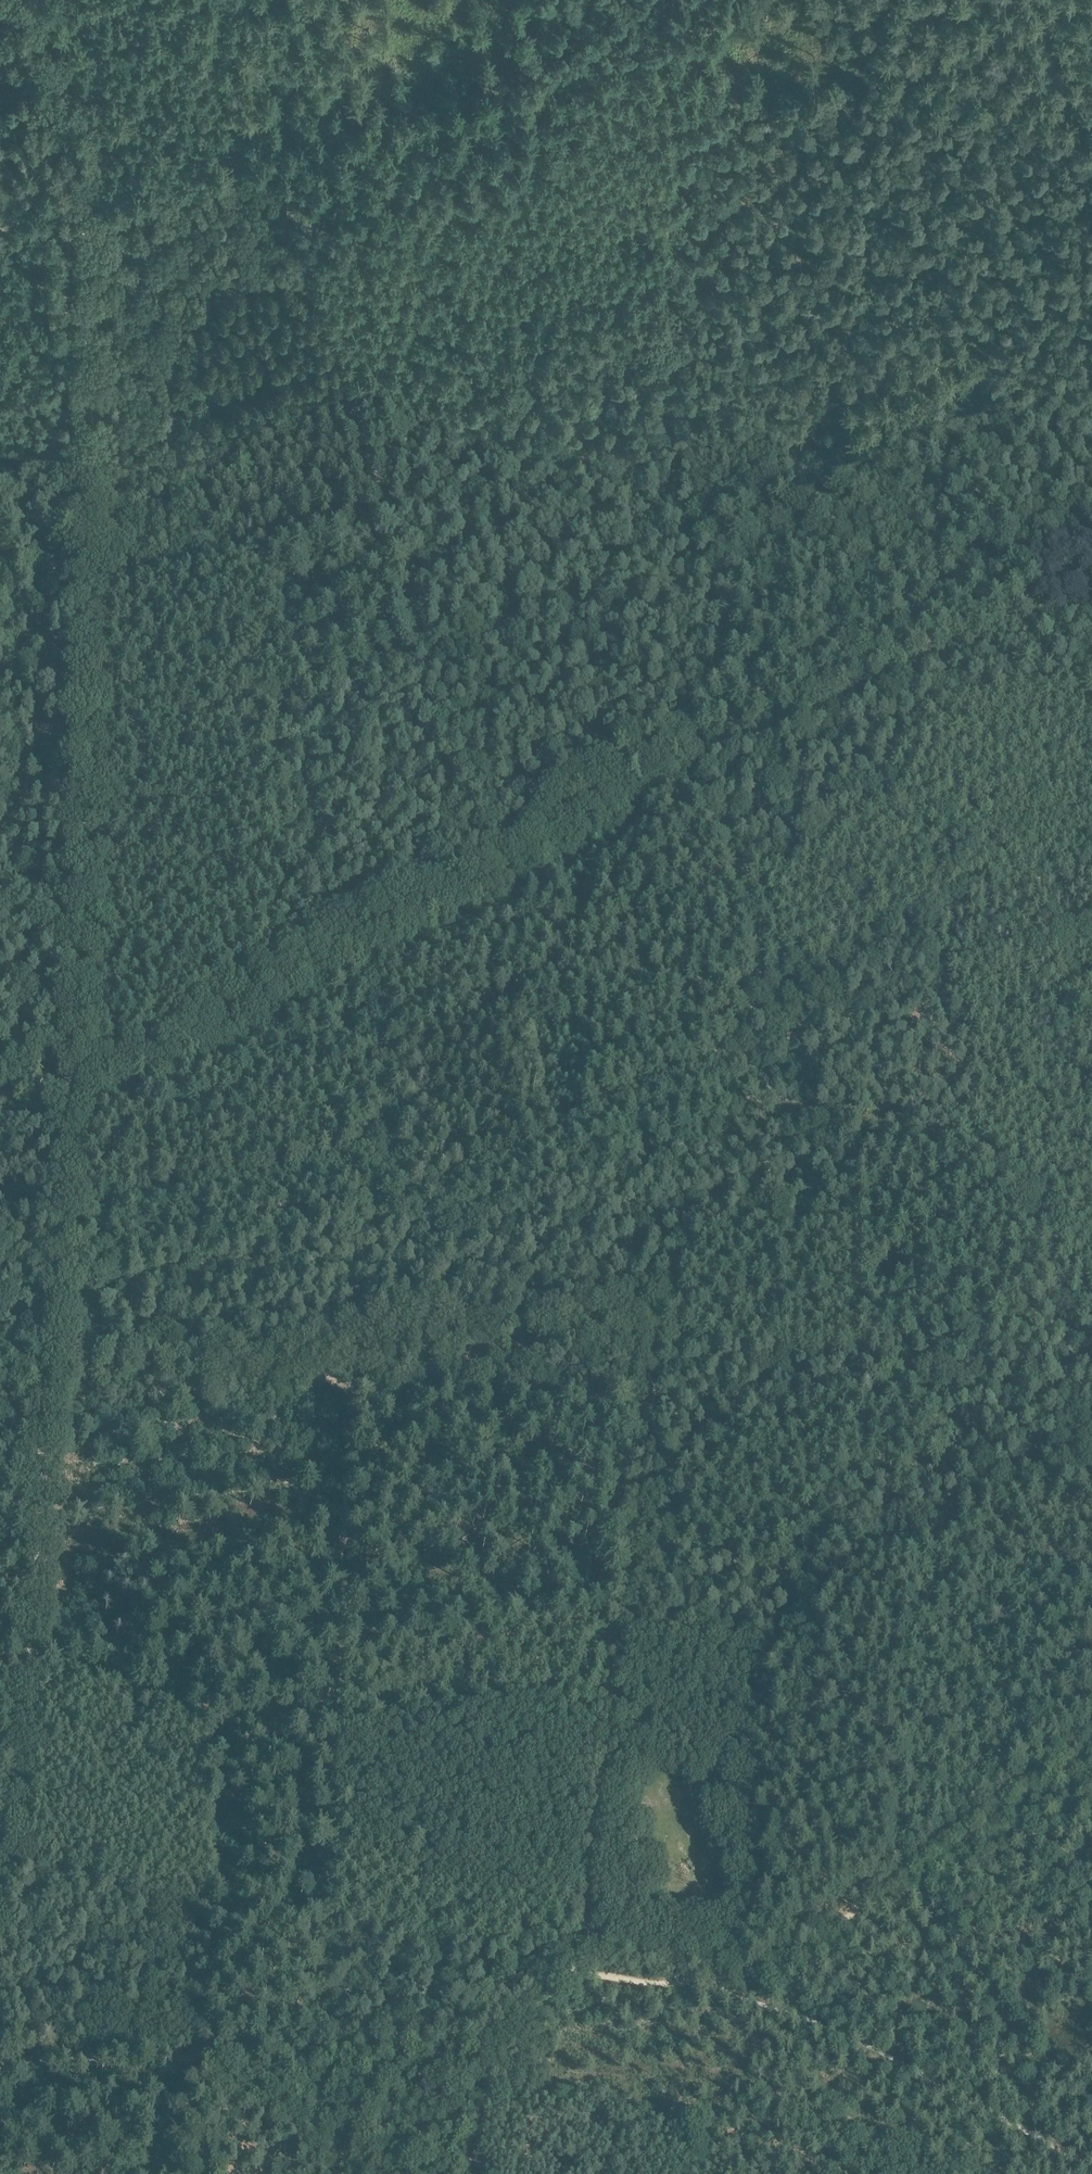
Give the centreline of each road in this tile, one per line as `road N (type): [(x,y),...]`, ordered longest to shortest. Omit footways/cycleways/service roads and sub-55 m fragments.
road 1 (track): [(39,0),(84,207),(86,754),(70,1088)]
road 2 (track): [(70,1088),(16,1831),(0,1872)]
road 3 (track): [(354,1375),(312,2044)]
road 4 (track): [(622,59),(0,228)]
road 5 (track): [(1091,1561),(818,1533),(814,1628),(620,1625)]
road 6 (track): [(0,2068),(438,2037),(484,2020)]
road 7 (track): [(598,1773),(666,1341)]
road 8 (track): [(730,1977),(789,1958),(1091,1741)]
road 9 (track): [(666,1341),(750,1345),(1037,1399),(1091,1388)]
road 10 (track): [(0,1406),(426,1369)]
road 11 (track): [(739,1052),(859,993),(952,897),(1091,873)]
road 12 (track): [(730,1977),(1091,2162)]
road 13 (track): [(0,1229),(399,1161)]
road 14 (track): [(483,894),(618,795),(697,753),(835,719)]
road 15 (track): [(408,1216),(739,1052)]
road 16 (track): [(70,1088),(183,1061),(358,963)]
road 17 (track): [(28,1669),(212,1697),(263,1714),(334,1716)]
road 18 (track): [(1091,608),(835,719)]
road 19 (track): [(426,1369),(567,1346),(666,1341)]
road 20 (track): [(399,1161),(358,963)]
road 21 (track): [(574,1973),(643,1982),(730,1977)]
road 22 (track): [(426,1369),(408,1216)]
road 23 (track): [(473,2173),(484,2020)]
road 24 (track): [(358,963),(483,894)]
road 25 (track): [(154,2173),(186,2053)]

